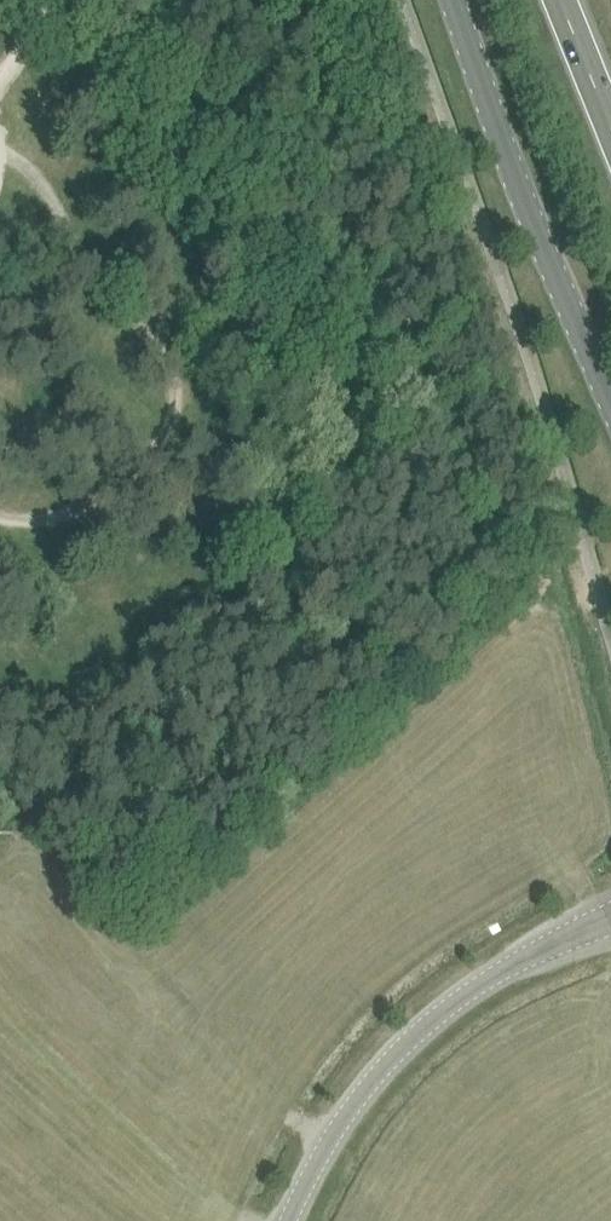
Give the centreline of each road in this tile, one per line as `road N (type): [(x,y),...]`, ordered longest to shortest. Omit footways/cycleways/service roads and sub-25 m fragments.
road 1 (unclassified): [(281,1220),(393,1054),(492,974),(610,917)]
road 2 (tertiary): [(610,414),(499,154),(447,0)]
road 3 (trunk): [(563,0),(610,122)]

